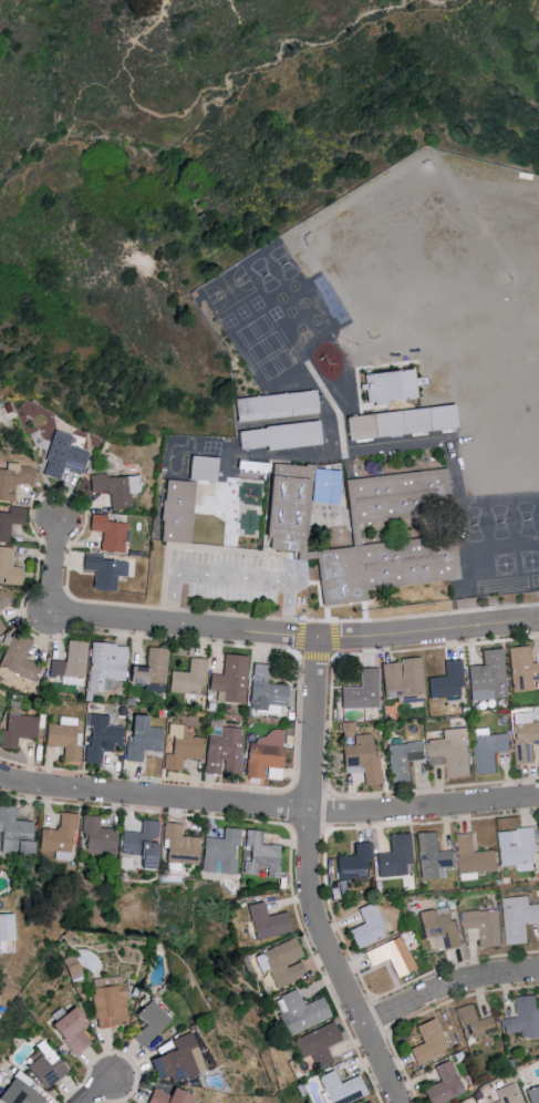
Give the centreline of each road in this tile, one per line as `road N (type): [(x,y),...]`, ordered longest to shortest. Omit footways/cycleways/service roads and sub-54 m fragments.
road 1 (residential): [(0,780),(308,812),(538,797)]
road 2 (residential): [(400,1102),(317,917),(308,867),(319,639)]
road 3 (tertiary): [(49,614),(319,639)]
road 4 (tertiary): [(319,639),(538,620)]
road 5 (residential): [(365,1029),(460,983),(538,972)]

